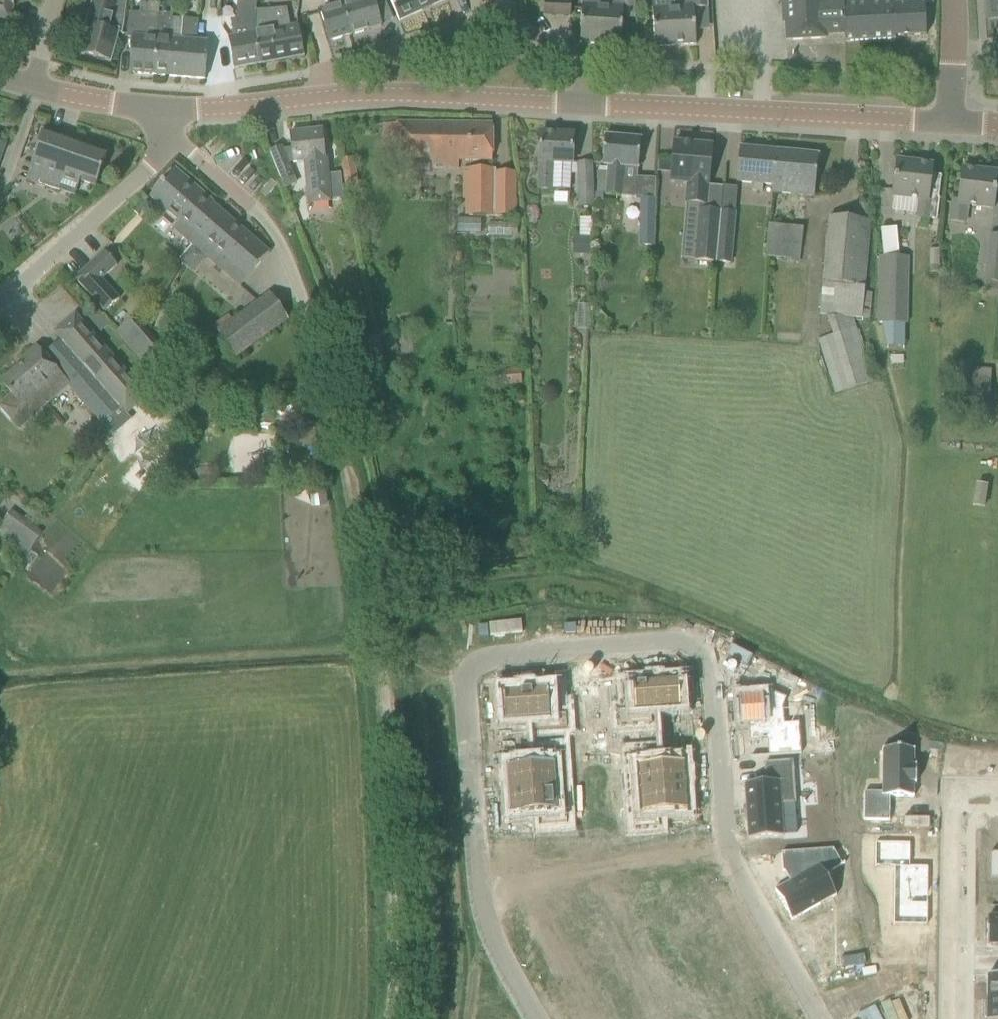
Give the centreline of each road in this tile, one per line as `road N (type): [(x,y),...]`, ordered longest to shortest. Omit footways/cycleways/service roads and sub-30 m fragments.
road 1 (residential): [(537,1018),(498,951),(477,876),(465,656),(691,652),(702,661),(723,858),(816,1018)]
road 2 (track): [(334,413),(382,676),(390,1018)]
road 3 (tertiary): [(948,122),(584,102)]
road 4 (residential): [(320,98),(324,69),(503,7),(583,81),(584,102)]
road 5 (residential): [(169,138),(262,216),(281,244),(334,413)]
road 6 (tertiary): [(584,102),(320,98)]
road 7 (residential): [(0,300),(169,138)]
road 8 (residential): [(956,988),(959,792)]
road 9 (tertiary): [(320,98),(169,109)]
road 10 (tertiary): [(169,109),(34,87)]
road 11 (residential): [(824,1018),(901,993),(956,988)]
road 12 (tertiary): [(948,122),(953,0)]

